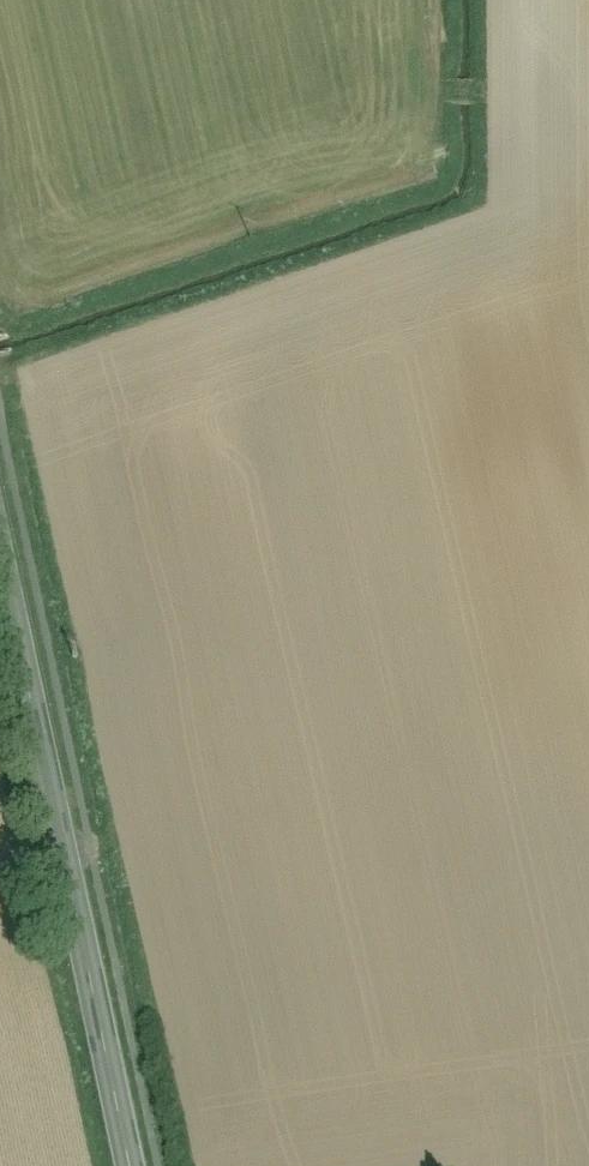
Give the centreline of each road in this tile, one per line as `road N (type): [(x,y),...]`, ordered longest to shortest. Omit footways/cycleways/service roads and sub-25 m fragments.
road 1 (tertiary): [(129,1165),(0,578)]

